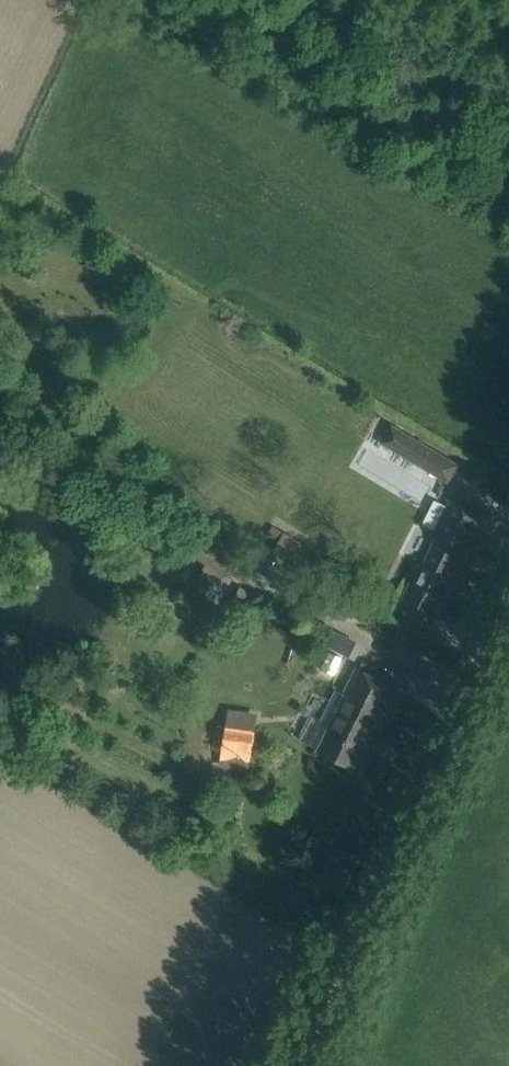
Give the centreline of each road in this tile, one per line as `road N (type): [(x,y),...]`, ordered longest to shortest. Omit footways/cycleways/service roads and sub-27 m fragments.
road 1 (unclassified): [(297,1065),(508,607)]

